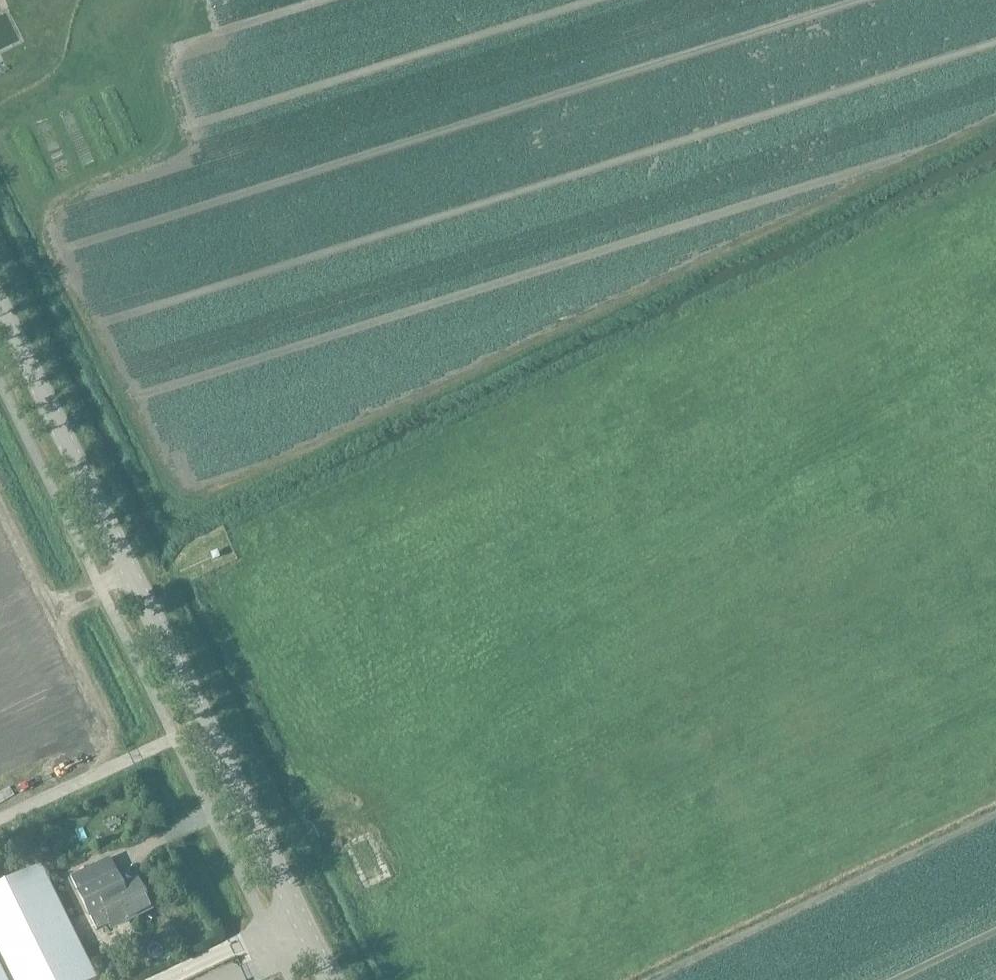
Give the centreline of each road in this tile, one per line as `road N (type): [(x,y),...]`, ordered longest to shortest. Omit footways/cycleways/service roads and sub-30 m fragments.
road 1 (unclassified): [(330,979),(0,308)]

